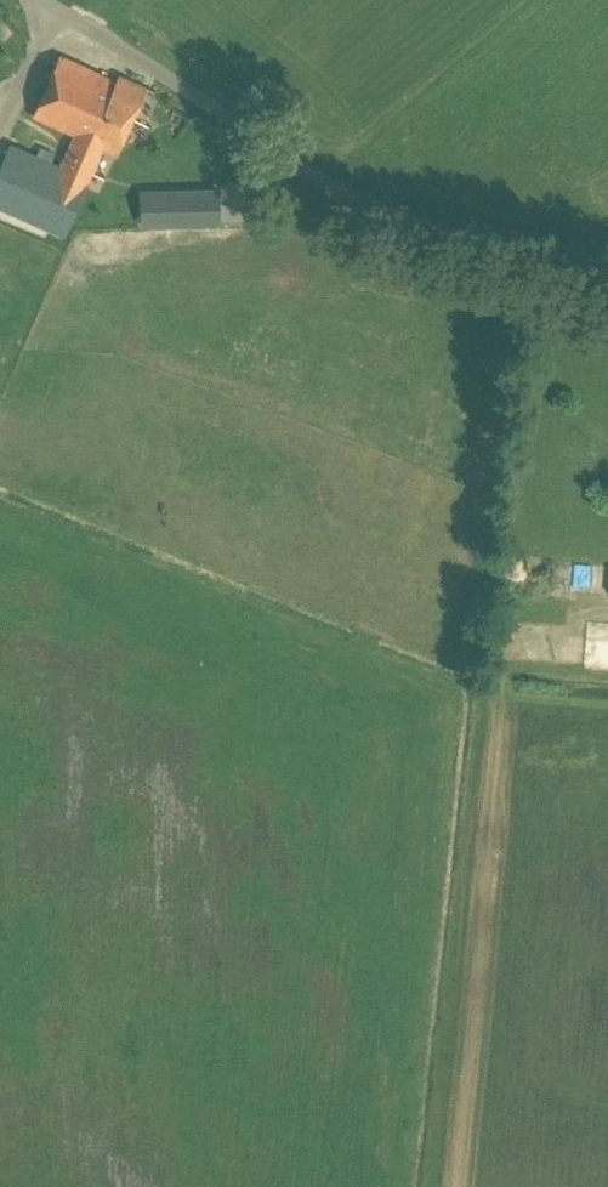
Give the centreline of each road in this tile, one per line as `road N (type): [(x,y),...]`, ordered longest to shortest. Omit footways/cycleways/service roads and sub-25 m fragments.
road 1 (unclassified): [(607,269),(401,216),(331,185),(40,0)]

